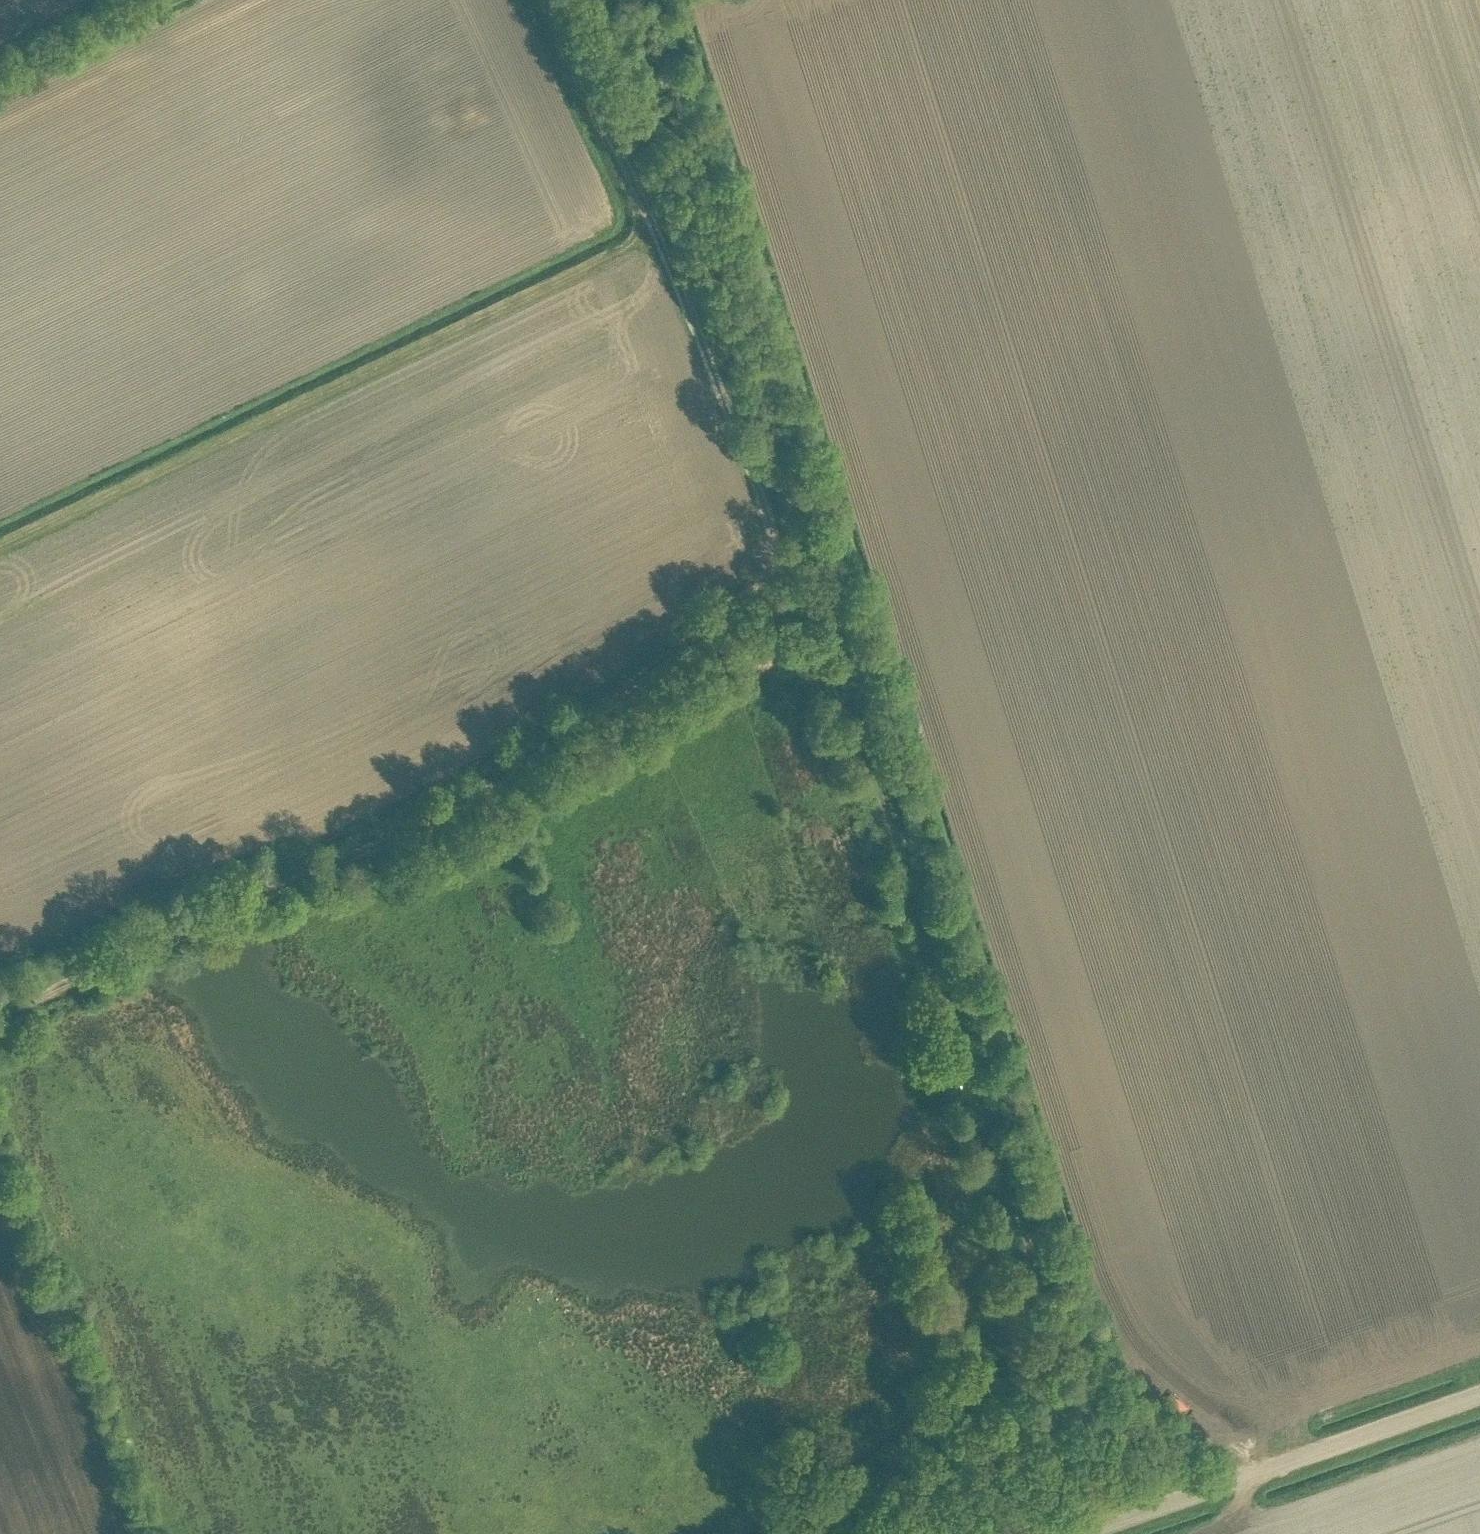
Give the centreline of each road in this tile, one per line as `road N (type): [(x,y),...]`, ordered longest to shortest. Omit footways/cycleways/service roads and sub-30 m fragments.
road 1 (track): [(792,555),(938,945),(1037,1272),(1034,1336),(914,1447),(893,1478),(887,1533)]
road 2 (track): [(0,1011),(450,806),(603,705),(792,555)]
road 3 (track): [(792,555),(551,0)]
road 4 (unclassified): [(1479,1392),(1068,1533)]
road 5 (track): [(185,0),(0,87)]

